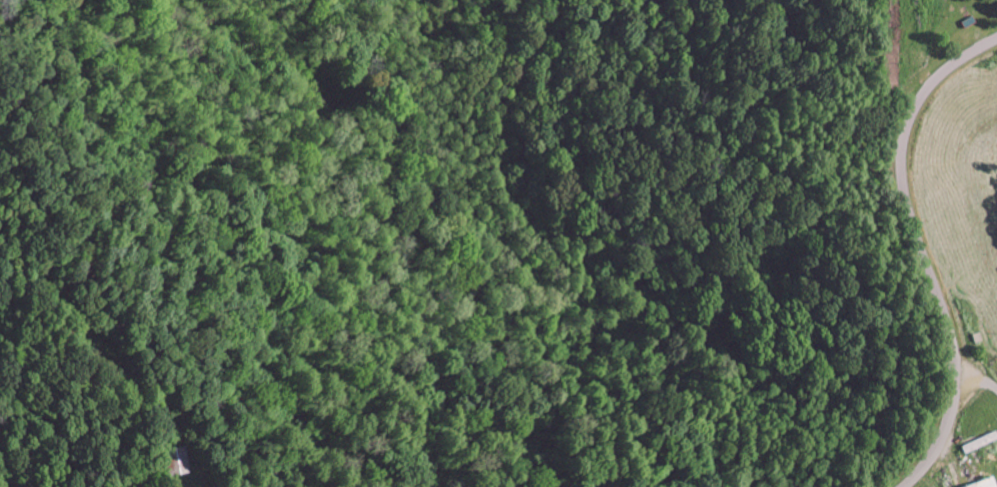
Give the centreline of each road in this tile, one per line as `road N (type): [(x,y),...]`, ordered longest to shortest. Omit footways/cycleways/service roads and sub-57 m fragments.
road 1 (residential): [(904,486),(935,446),(951,375),(902,193),(902,137),(938,76),(996,41)]

